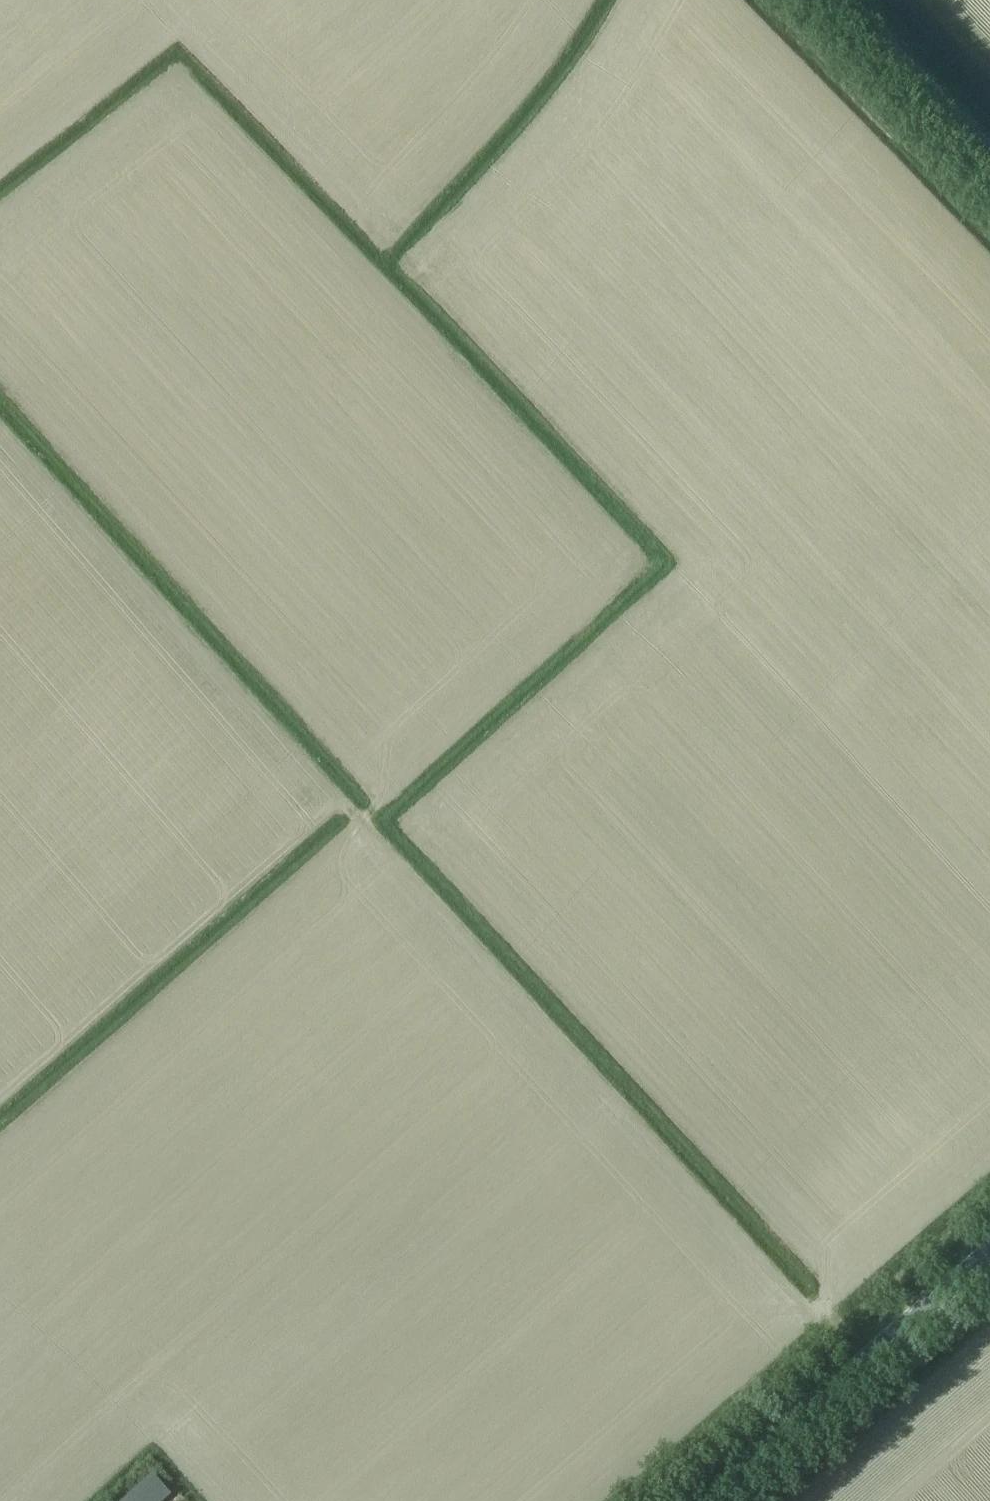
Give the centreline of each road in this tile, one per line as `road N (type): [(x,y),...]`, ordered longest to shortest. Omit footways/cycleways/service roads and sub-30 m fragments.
road 1 (tertiary): [(698,1500),(989,1250)]
road 2 (tertiary): [(989,159),(838,0)]

